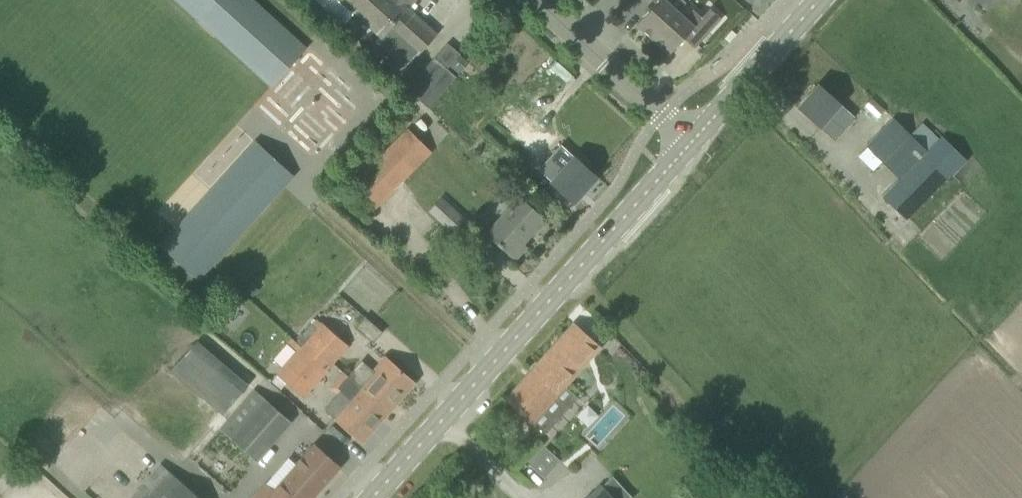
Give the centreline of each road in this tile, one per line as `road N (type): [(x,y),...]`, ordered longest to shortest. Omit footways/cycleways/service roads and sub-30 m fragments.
road 1 (secondary): [(373,497),(692,144)]
road 2 (secondary): [(692,144),(819,0)]
road 3 (residential): [(692,144),(578,43)]

